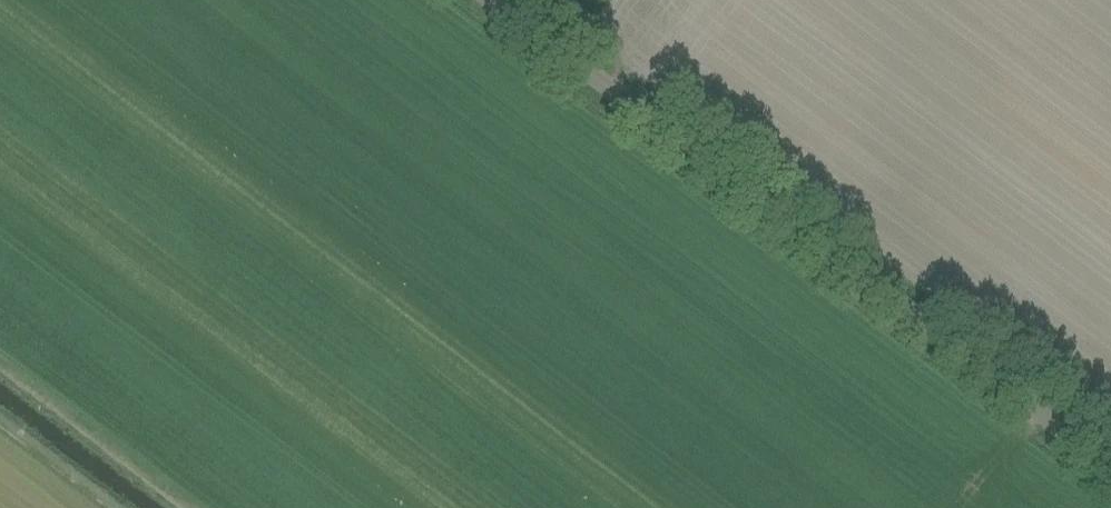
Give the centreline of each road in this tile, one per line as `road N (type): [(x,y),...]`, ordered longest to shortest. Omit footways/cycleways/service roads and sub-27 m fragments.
road 1 (unclassified): [(1110,462),(497,0)]

